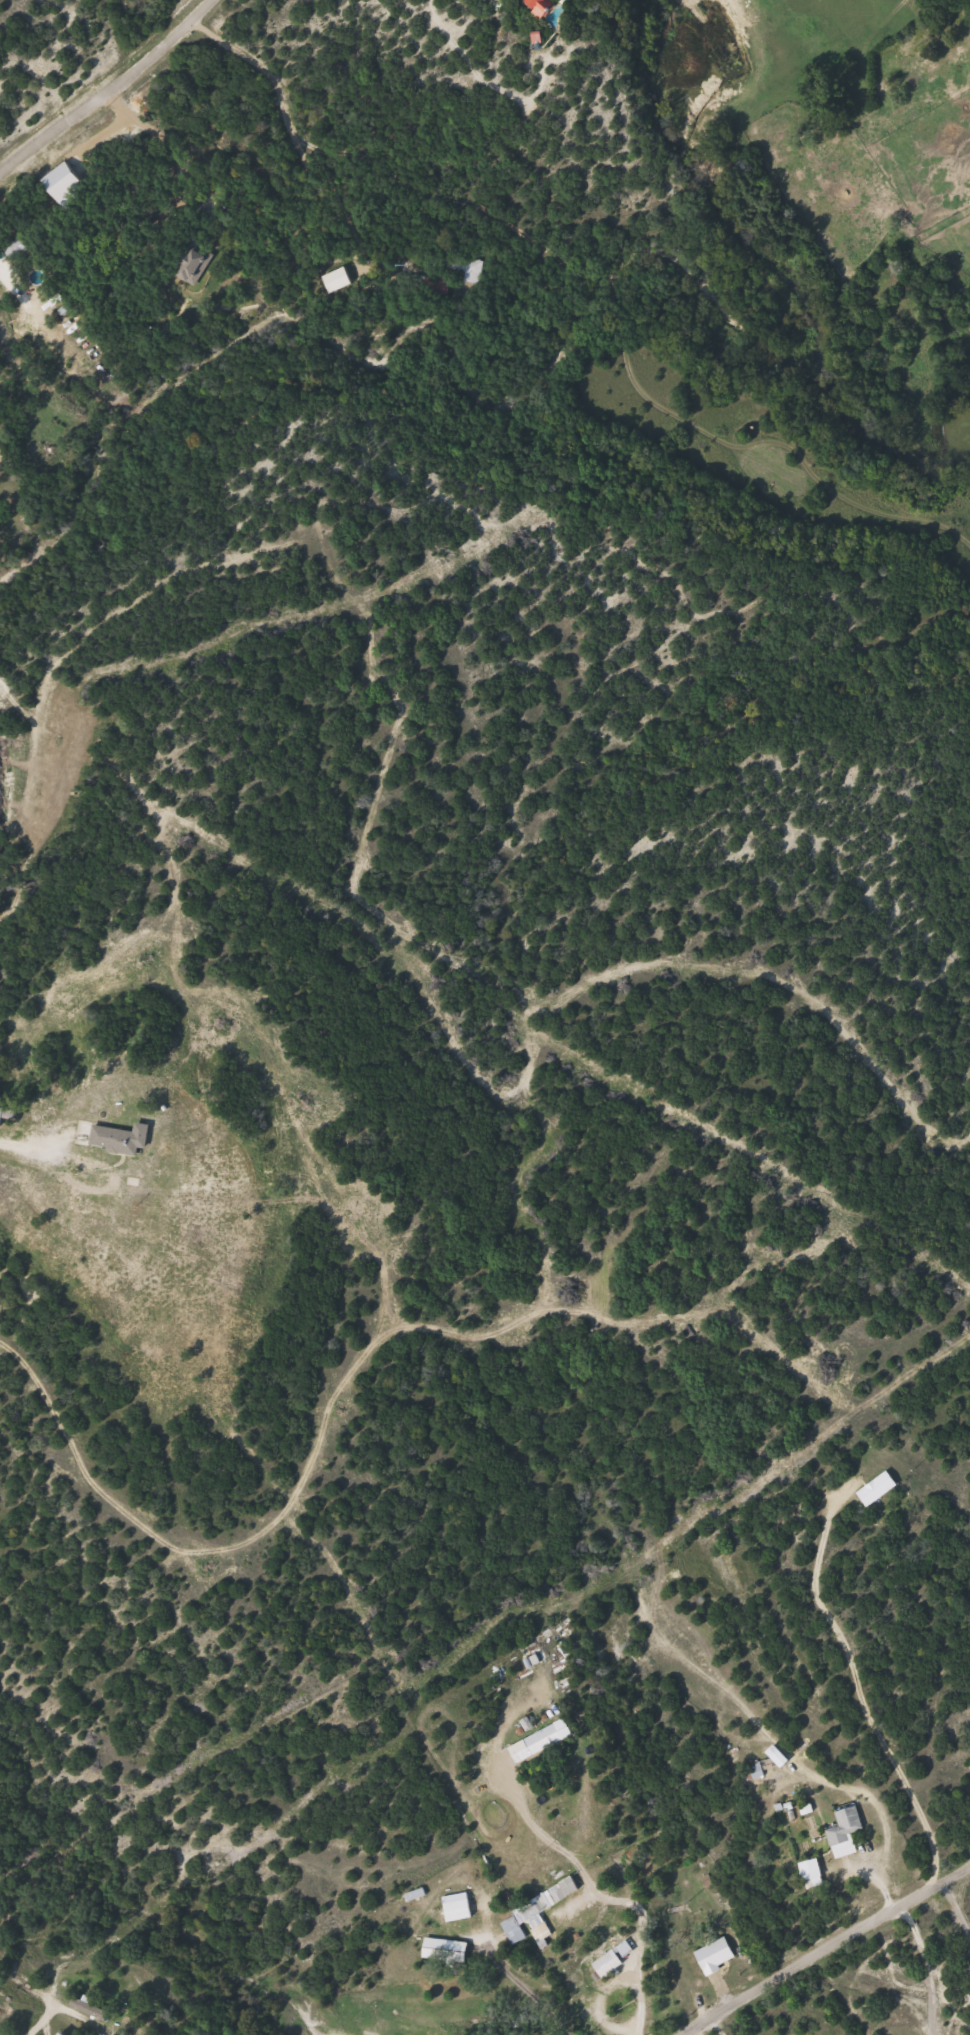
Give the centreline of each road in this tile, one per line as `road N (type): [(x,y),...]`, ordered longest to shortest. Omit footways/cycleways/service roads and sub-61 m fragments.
road 1 (residential): [(680,2034),(969,1870)]
road 2 (residential): [(0,180),(123,100),(217,0)]

